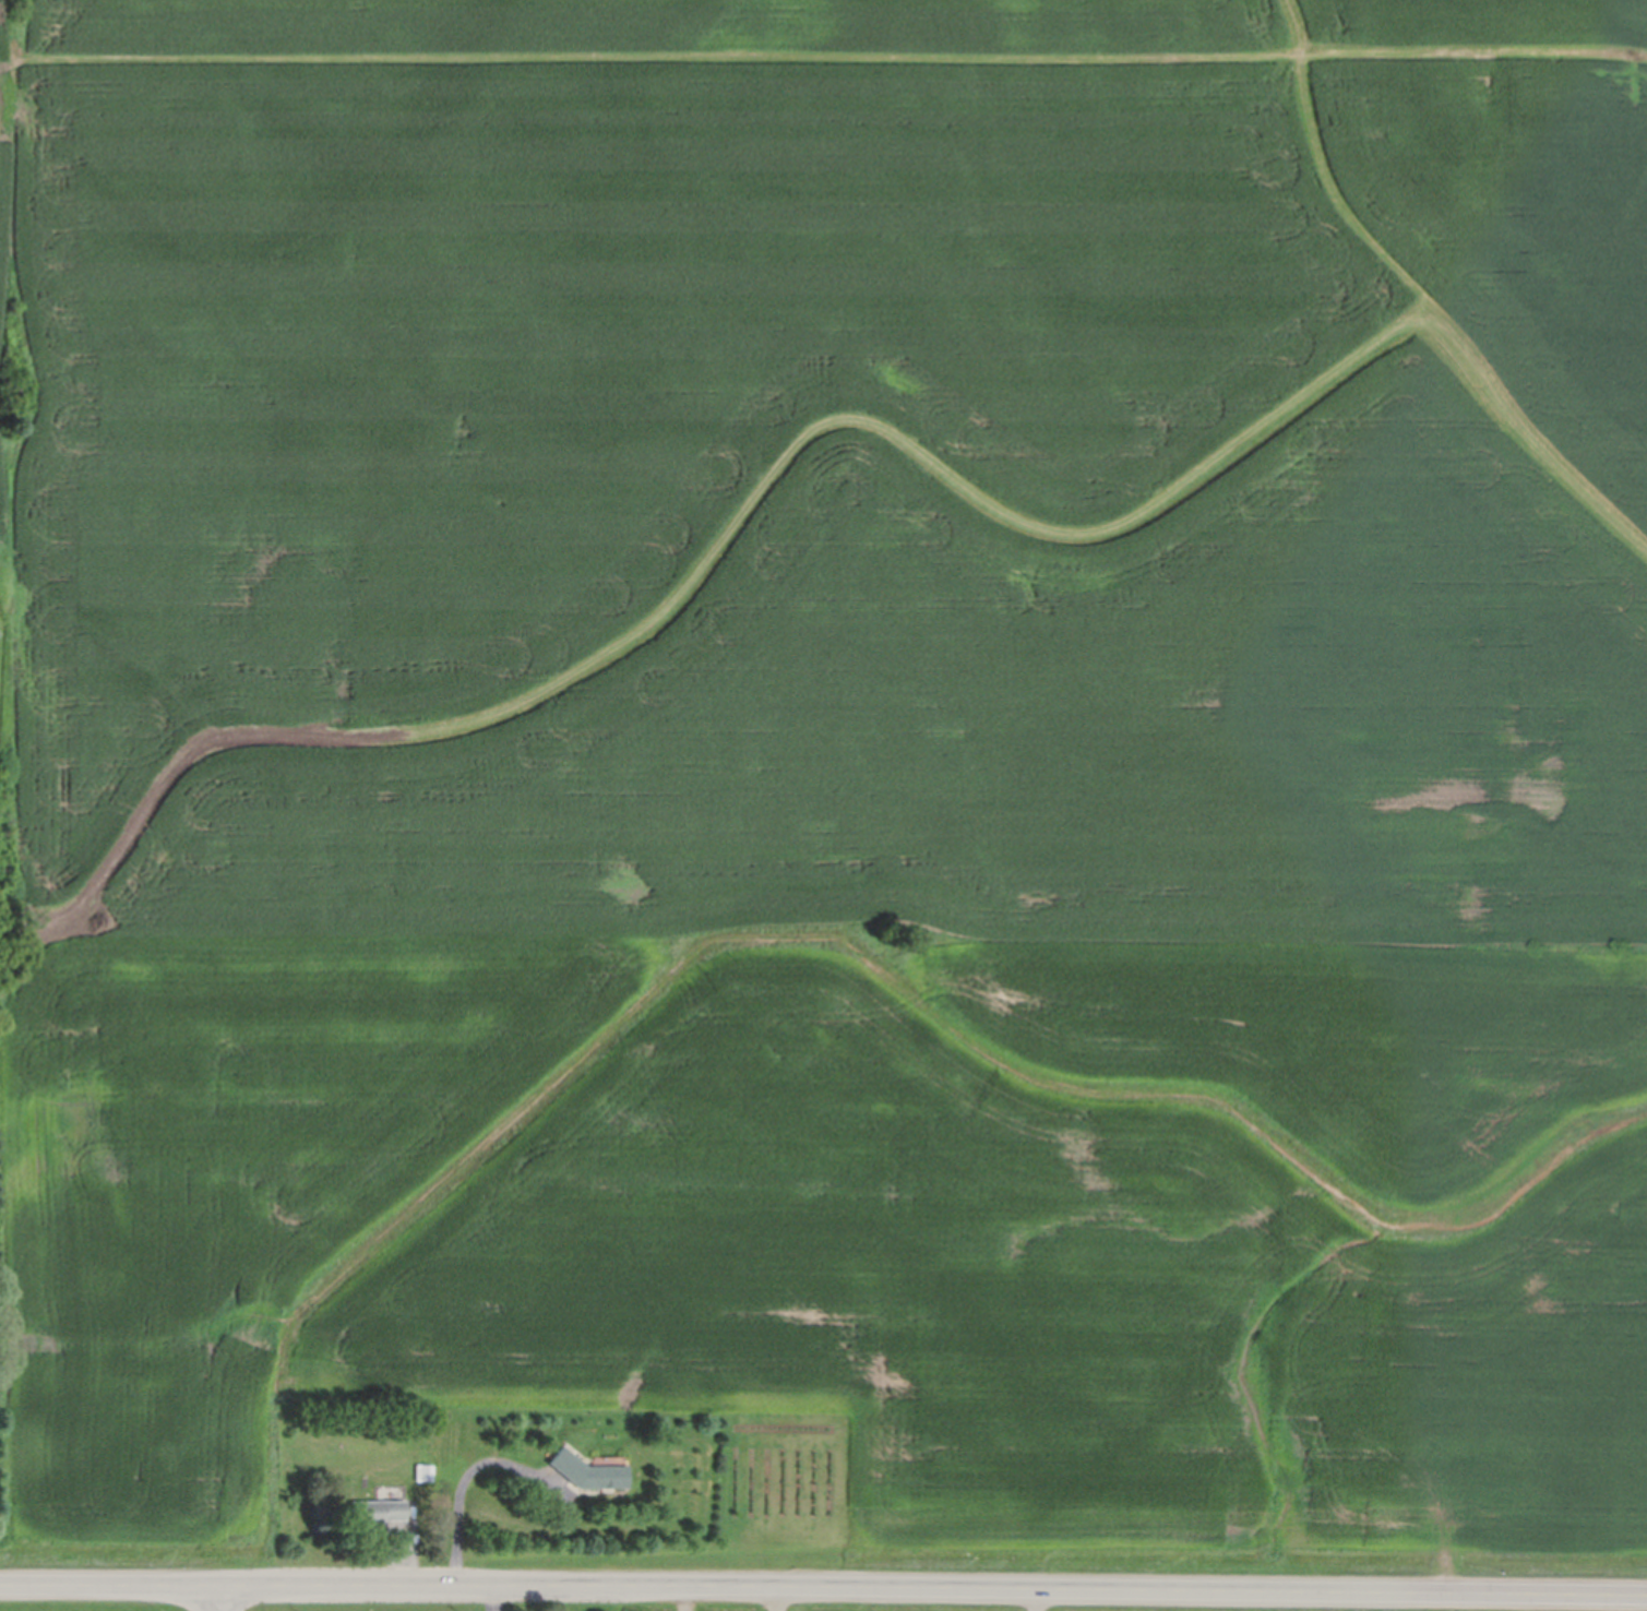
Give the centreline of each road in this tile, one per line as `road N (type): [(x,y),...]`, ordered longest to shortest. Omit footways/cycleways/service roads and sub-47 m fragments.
road 1 (secondary): [(0,1588),(1646,1599)]

